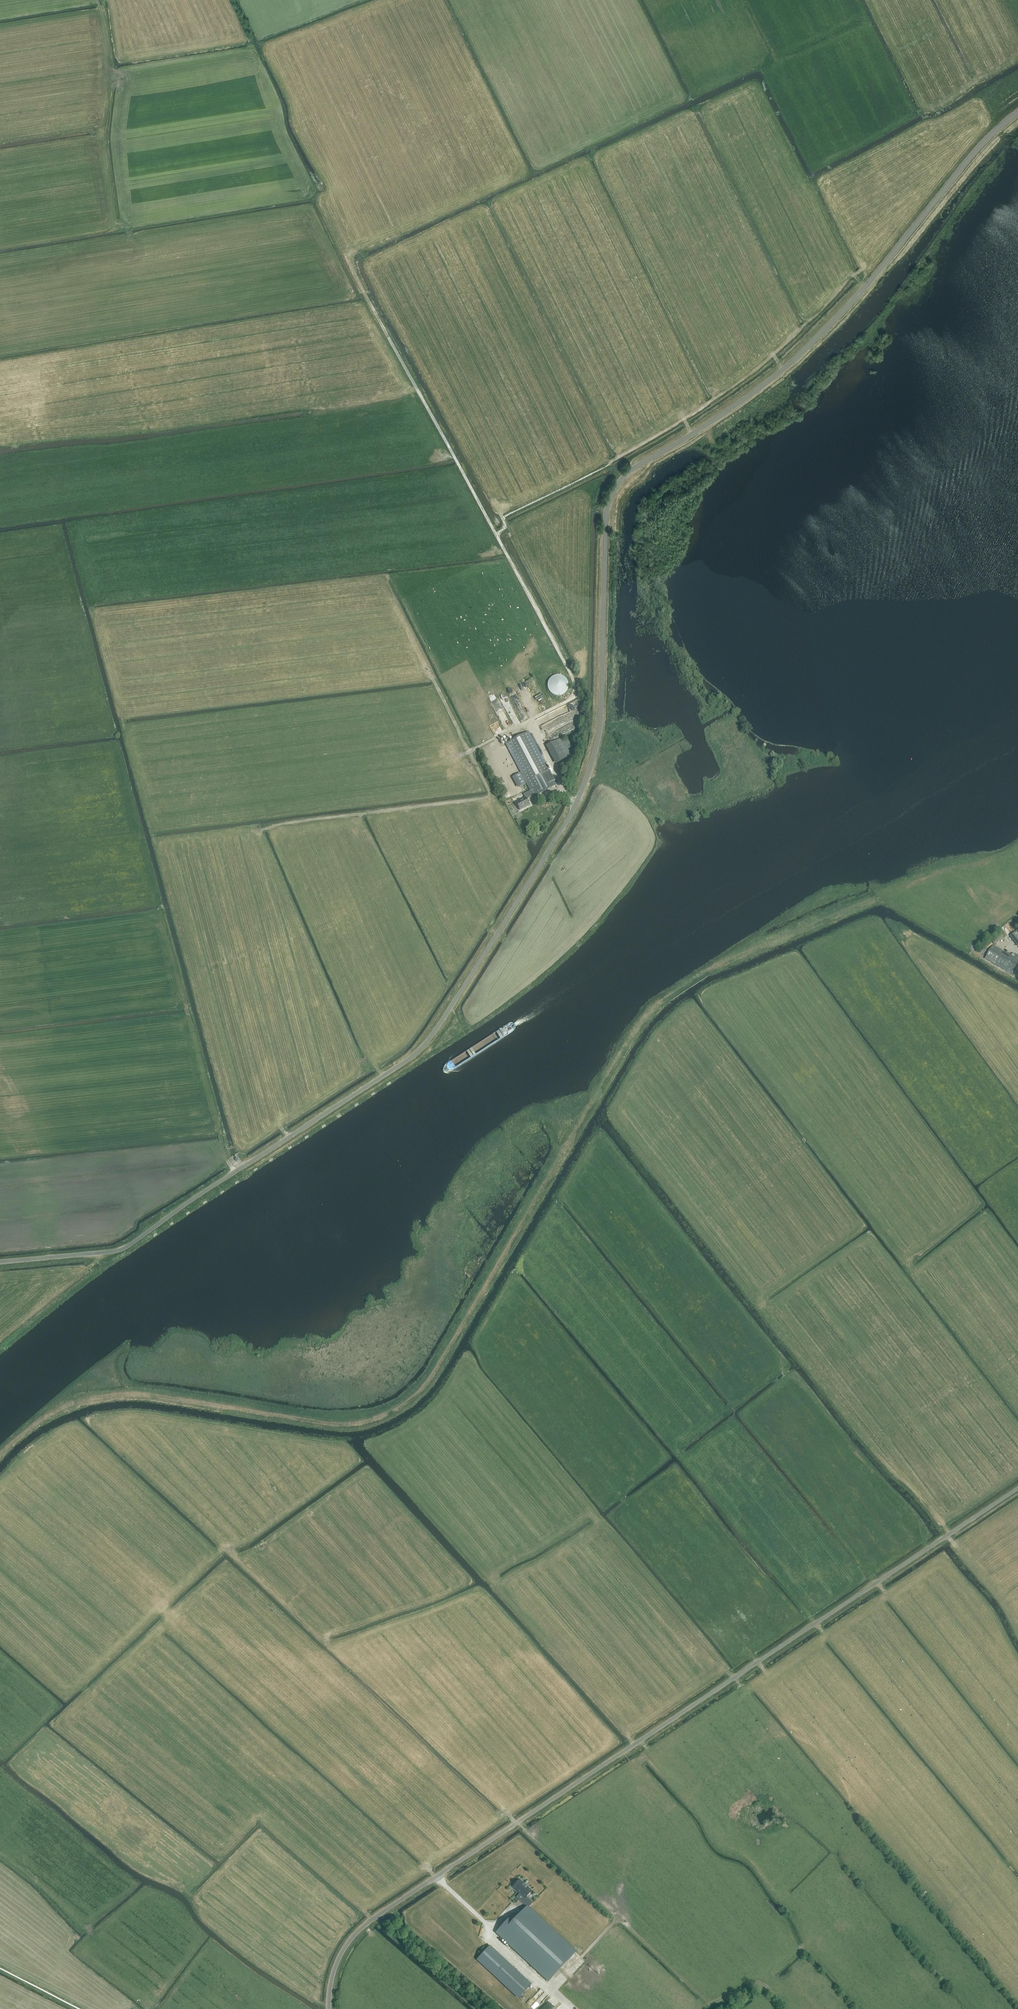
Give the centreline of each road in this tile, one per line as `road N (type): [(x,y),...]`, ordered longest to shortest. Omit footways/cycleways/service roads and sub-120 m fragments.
road 1 (unclassified): [(0,1261),(125,1248),(418,1052),(541,864),(585,780),(600,722),(604,542),(617,484),(738,404),(808,345),(1017,113)]
road 2 (unclassified): [(329,2008),(342,1953),(370,1921),(1017,1488)]

